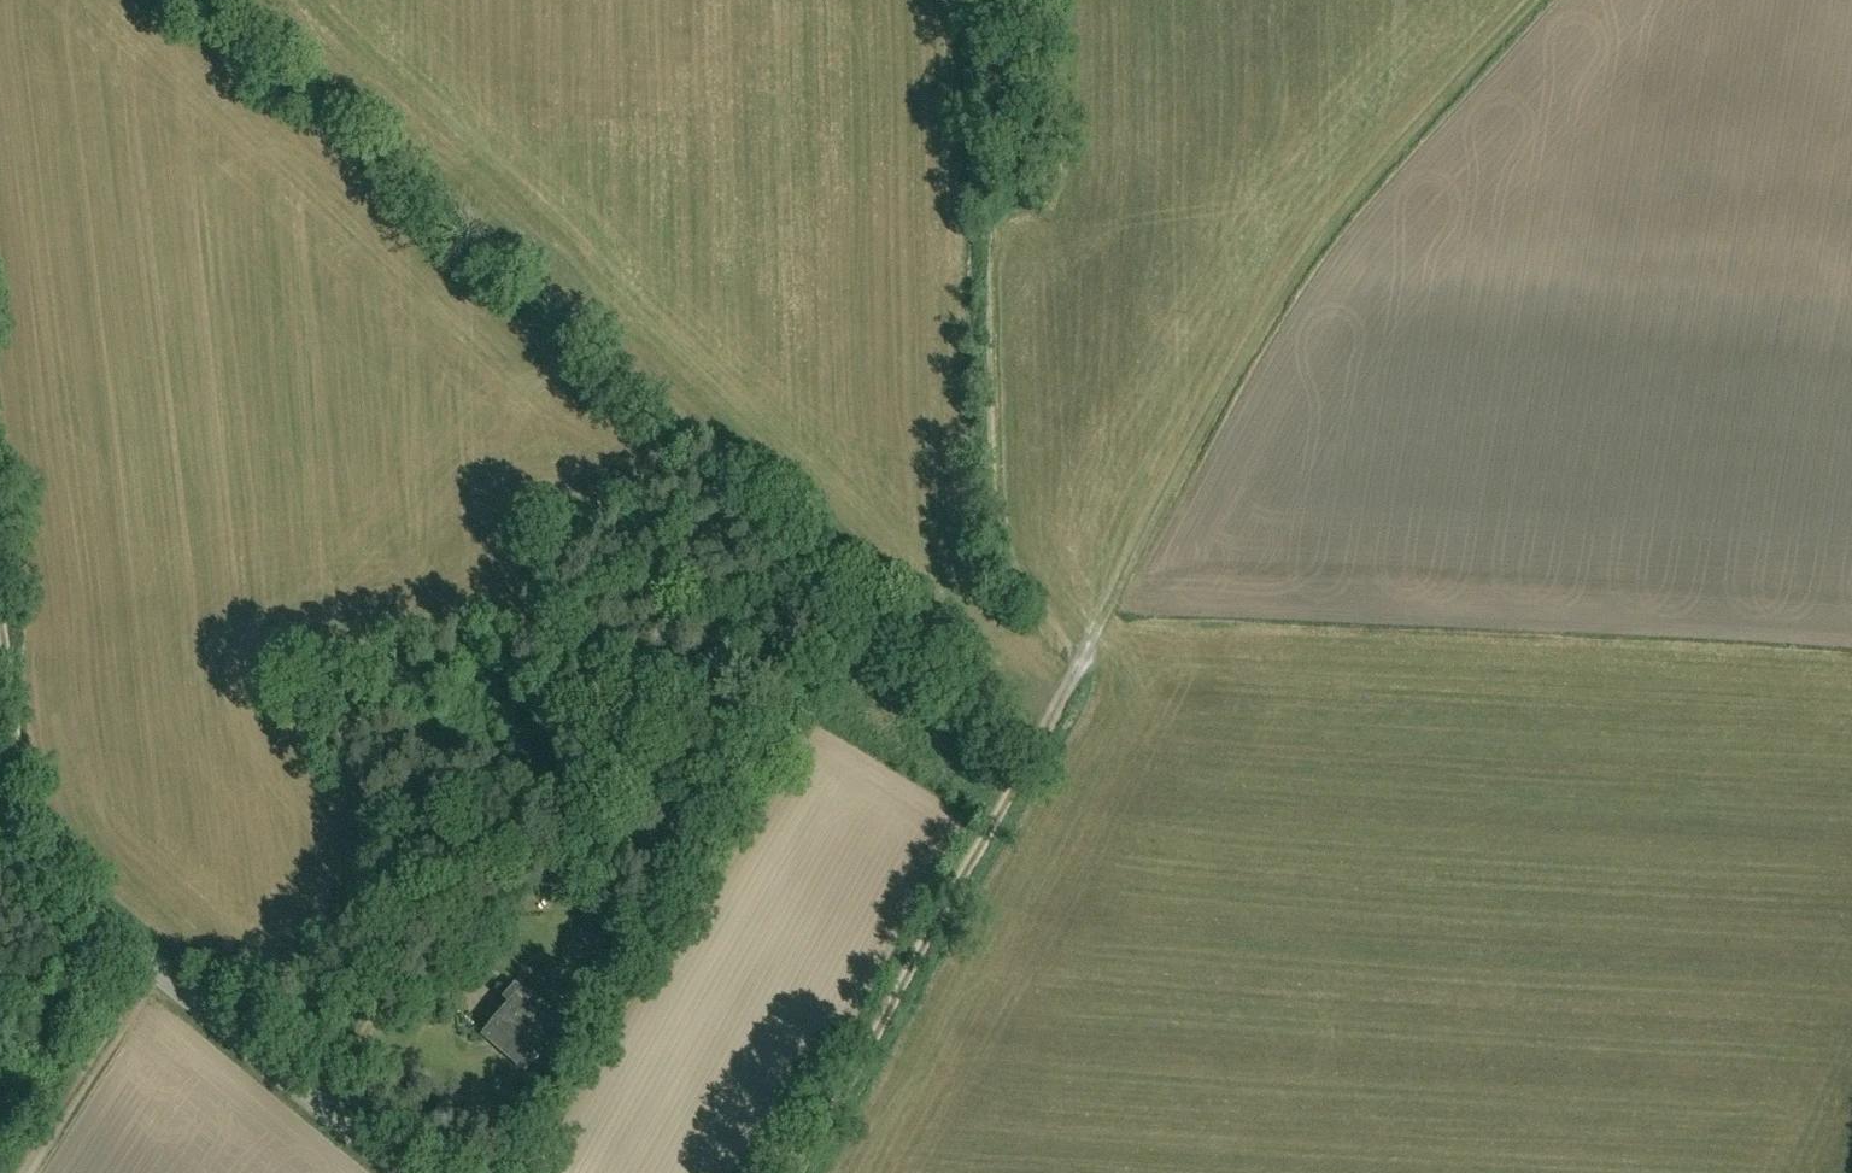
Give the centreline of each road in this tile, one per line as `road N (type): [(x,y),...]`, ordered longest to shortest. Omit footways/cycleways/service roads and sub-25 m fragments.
road 1 (tertiary): [(430,1172),(30,847)]
road 2 (unclassified): [(30,847),(0,603)]

